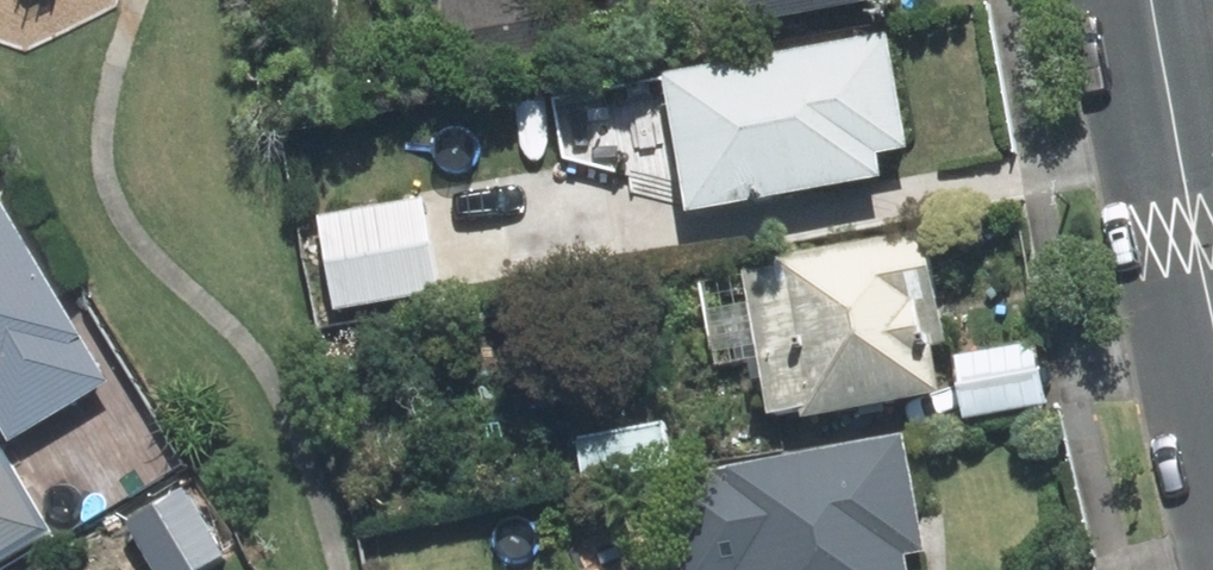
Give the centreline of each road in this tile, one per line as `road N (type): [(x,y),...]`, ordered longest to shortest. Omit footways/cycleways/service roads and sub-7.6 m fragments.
road 1 (residential): [(1212,319),(1151,0)]

